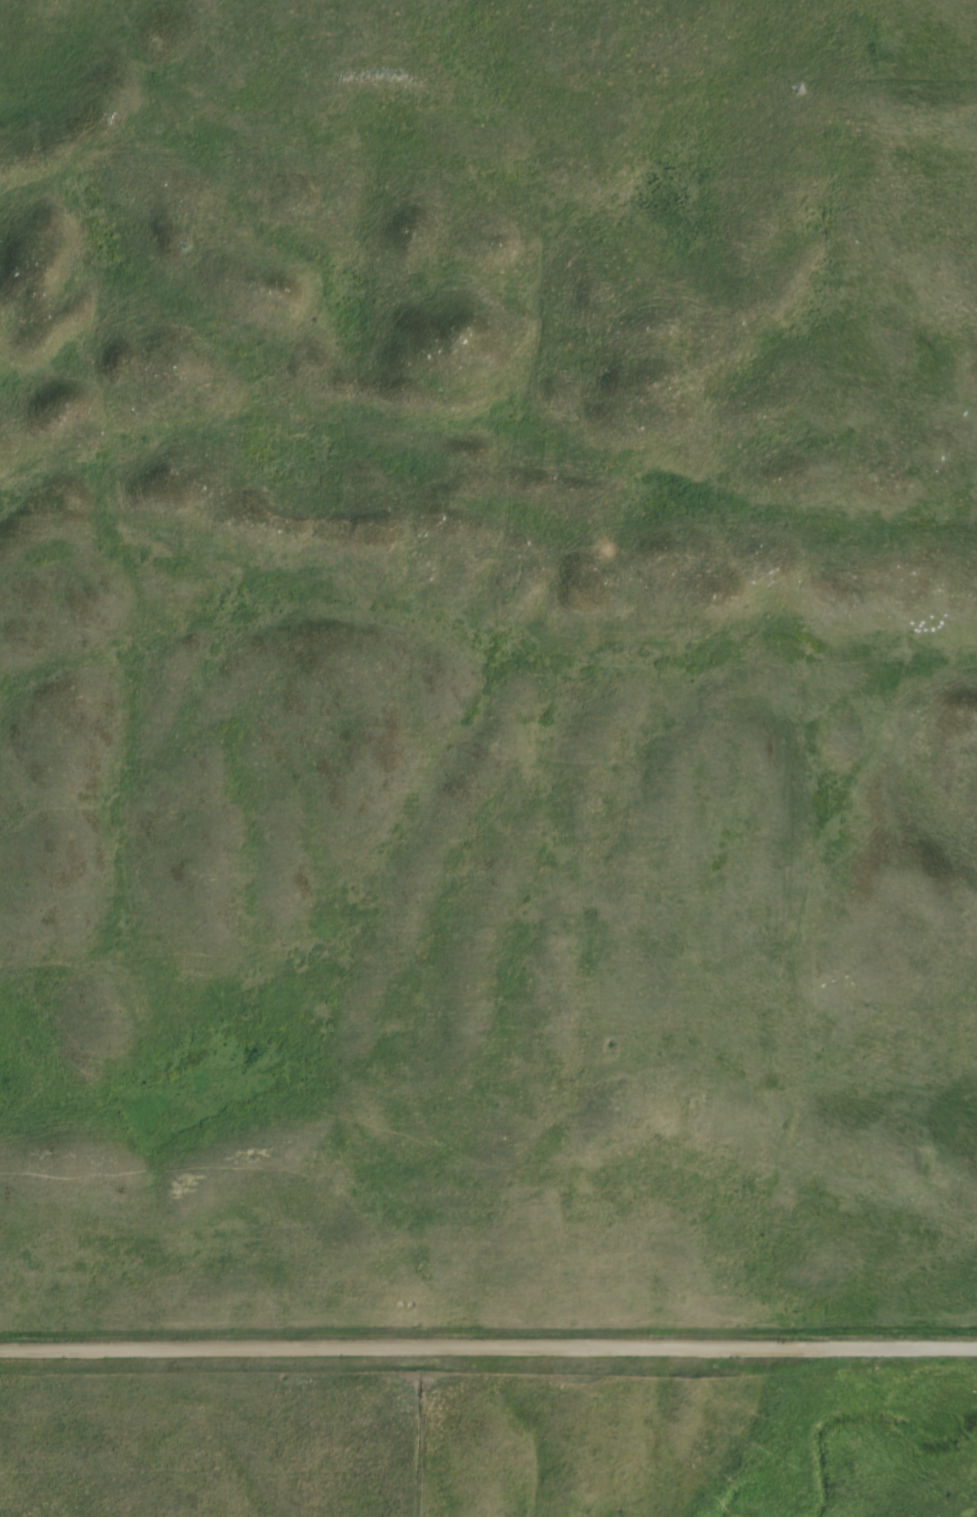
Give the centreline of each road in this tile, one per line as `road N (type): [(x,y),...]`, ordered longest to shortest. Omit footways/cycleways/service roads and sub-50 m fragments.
road 1 (residential): [(0,1354),(976,1356)]

